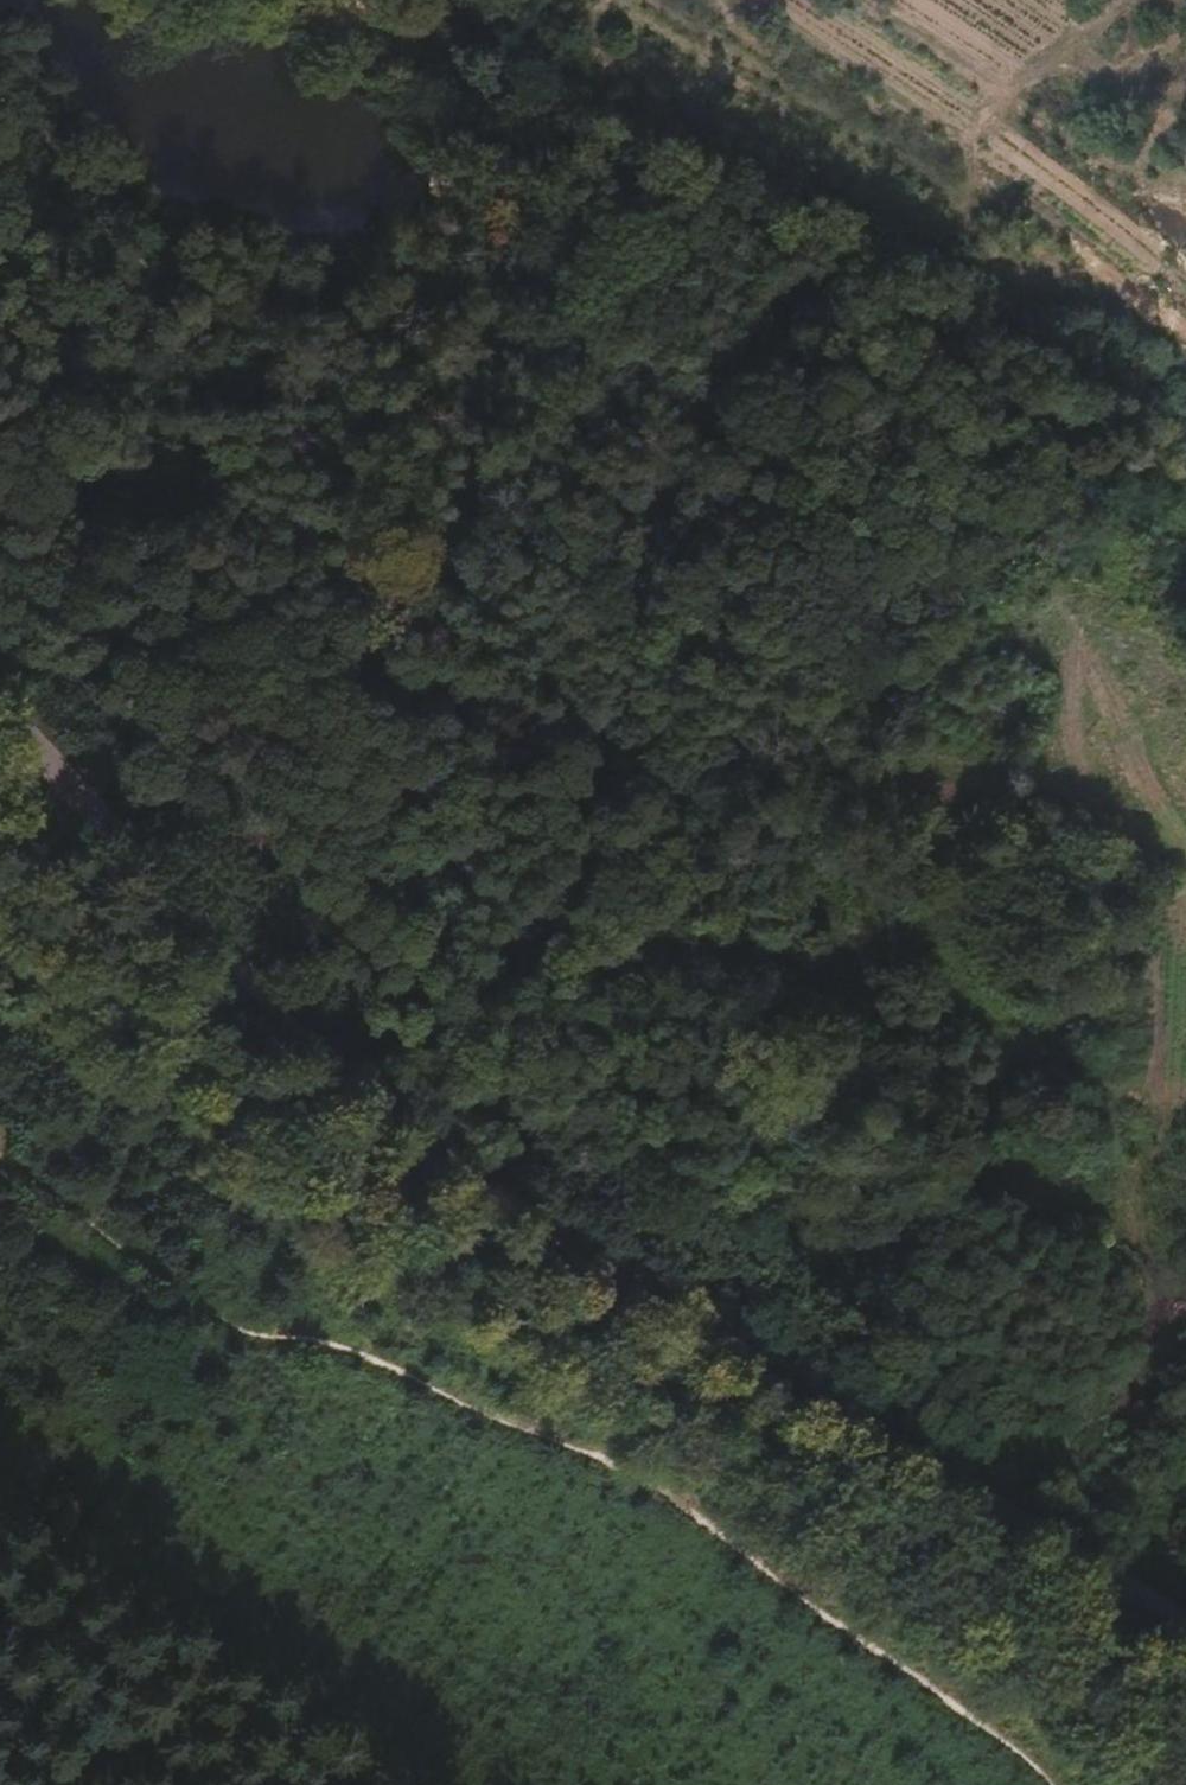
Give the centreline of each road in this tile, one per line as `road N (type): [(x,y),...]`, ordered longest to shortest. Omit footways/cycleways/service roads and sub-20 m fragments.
road 1 (unclassified): [(0,717),(215,956),(1185,1612)]

